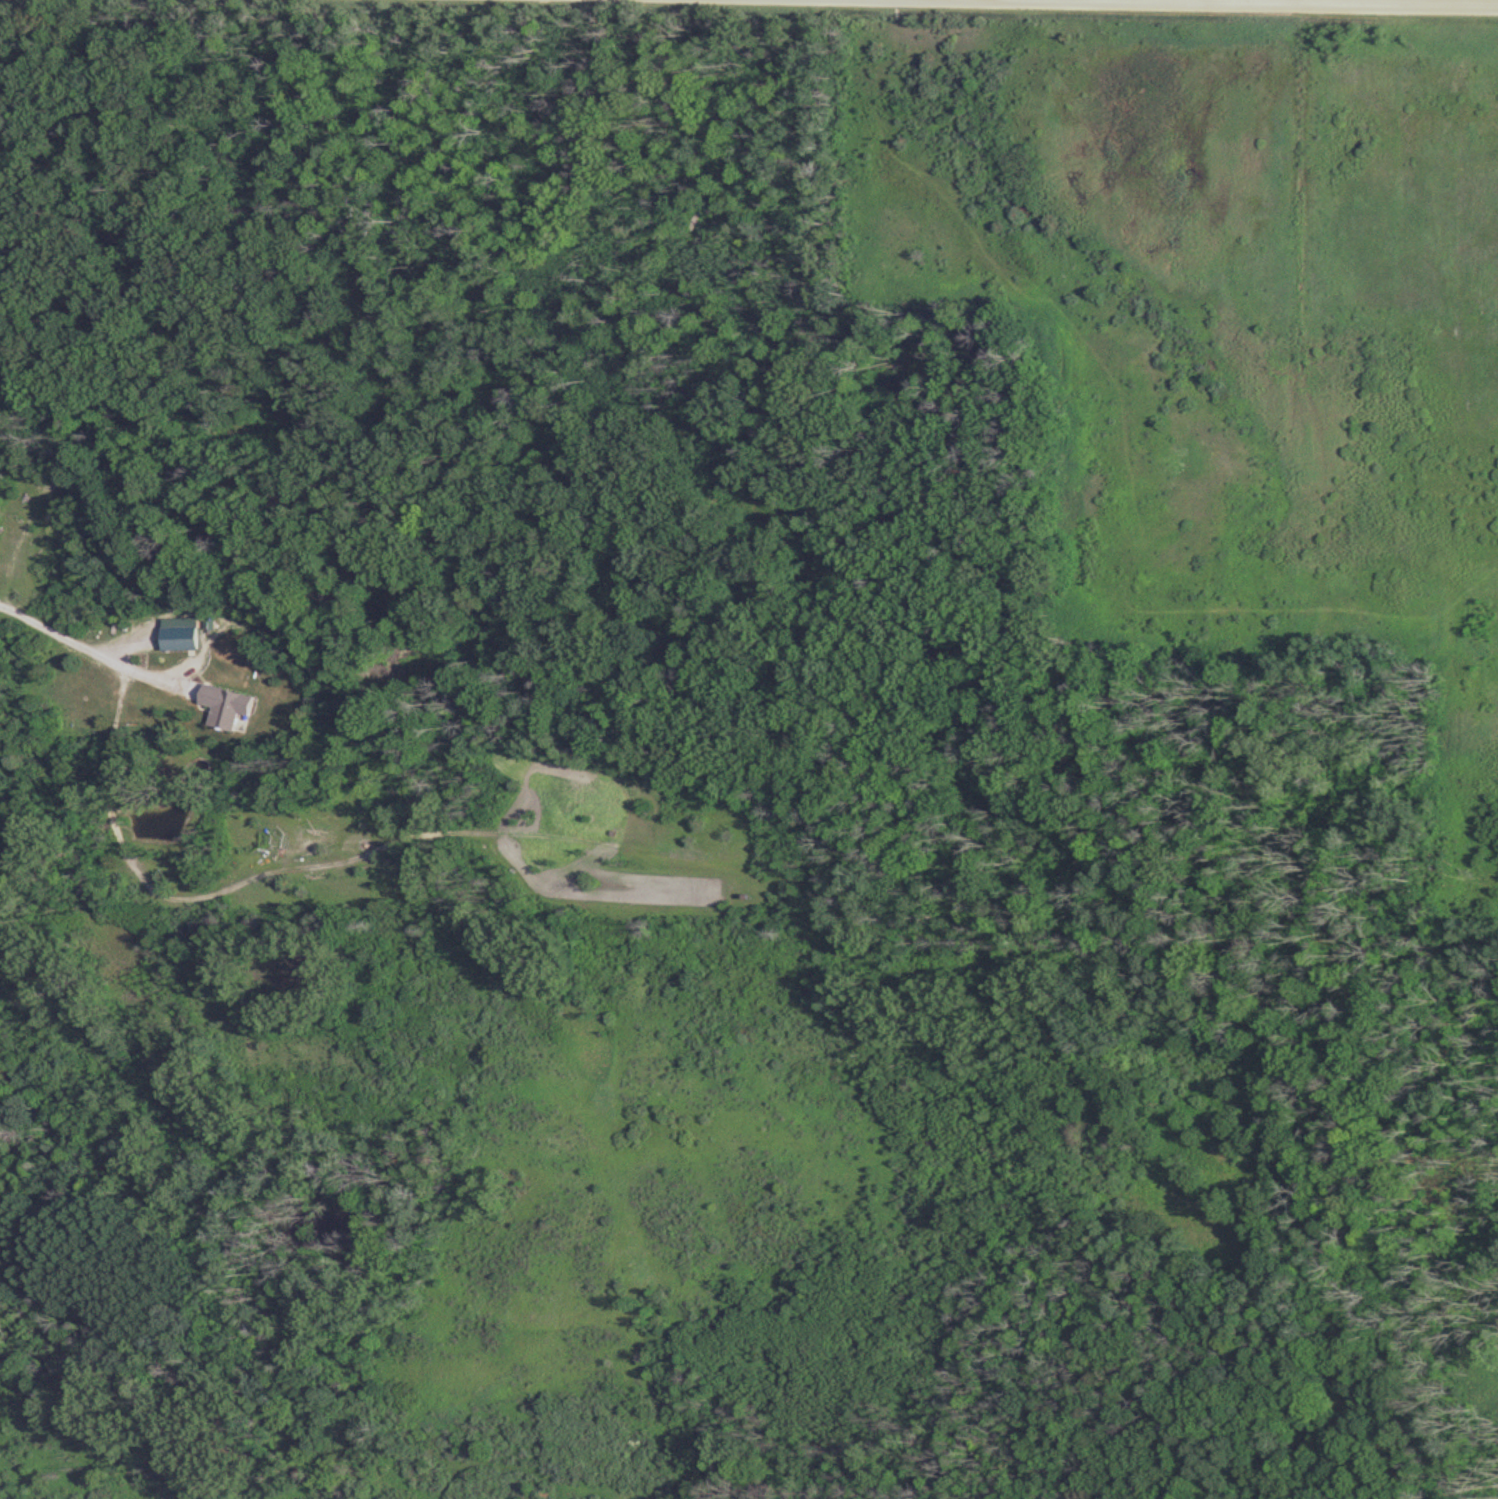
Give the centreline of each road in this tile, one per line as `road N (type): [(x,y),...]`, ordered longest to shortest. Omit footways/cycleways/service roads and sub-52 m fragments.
road 1 (residential): [(1497,2),(1164,0)]

